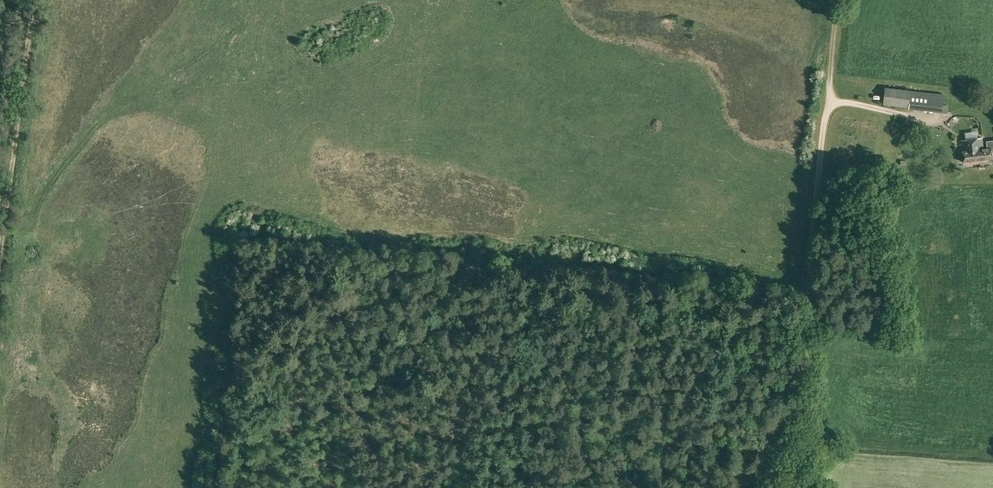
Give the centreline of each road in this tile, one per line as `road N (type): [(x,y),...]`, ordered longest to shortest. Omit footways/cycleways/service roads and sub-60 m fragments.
road 1 (track): [(795,487),(835,0)]
road 2 (track): [(33,0),(0,249)]

